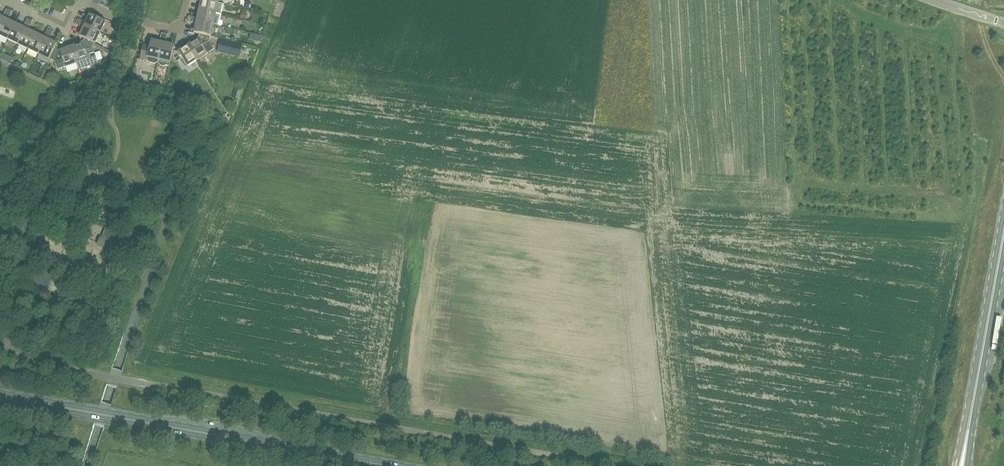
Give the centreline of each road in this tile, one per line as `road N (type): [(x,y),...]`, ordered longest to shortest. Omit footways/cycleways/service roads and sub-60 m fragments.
road 1 (unclassified): [(614,465),(85,372)]
road 2 (primary): [(384,465),(0,396)]
road 3 (residential): [(85,372),(21,357),(5,329),(31,198),(122,77)]
road 4 (tertiary): [(1003,224),(960,464)]

